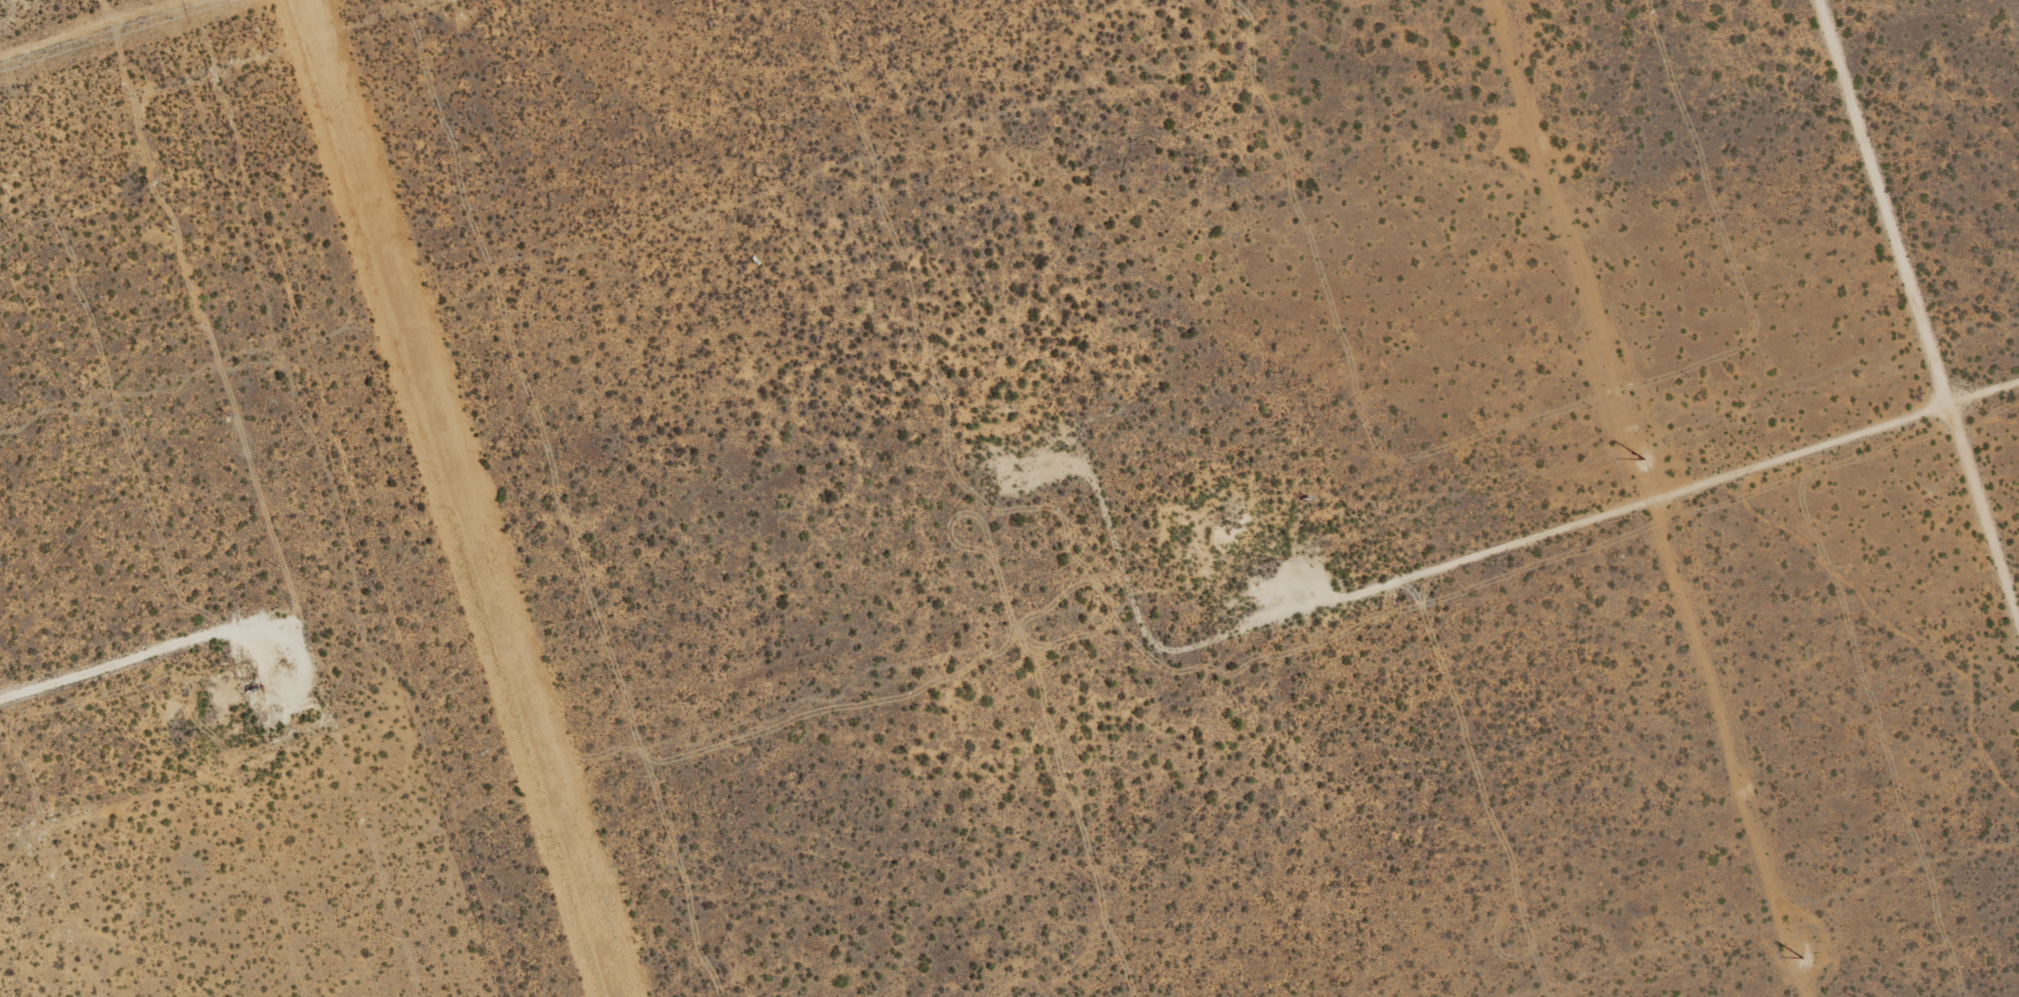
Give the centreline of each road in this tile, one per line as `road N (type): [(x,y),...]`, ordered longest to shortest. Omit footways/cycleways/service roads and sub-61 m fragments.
road 1 (track): [(1041,488),(1071,599),(1131,664),(1196,659),(2018,372)]
road 2 (track): [(1815,0),(2018,631)]

